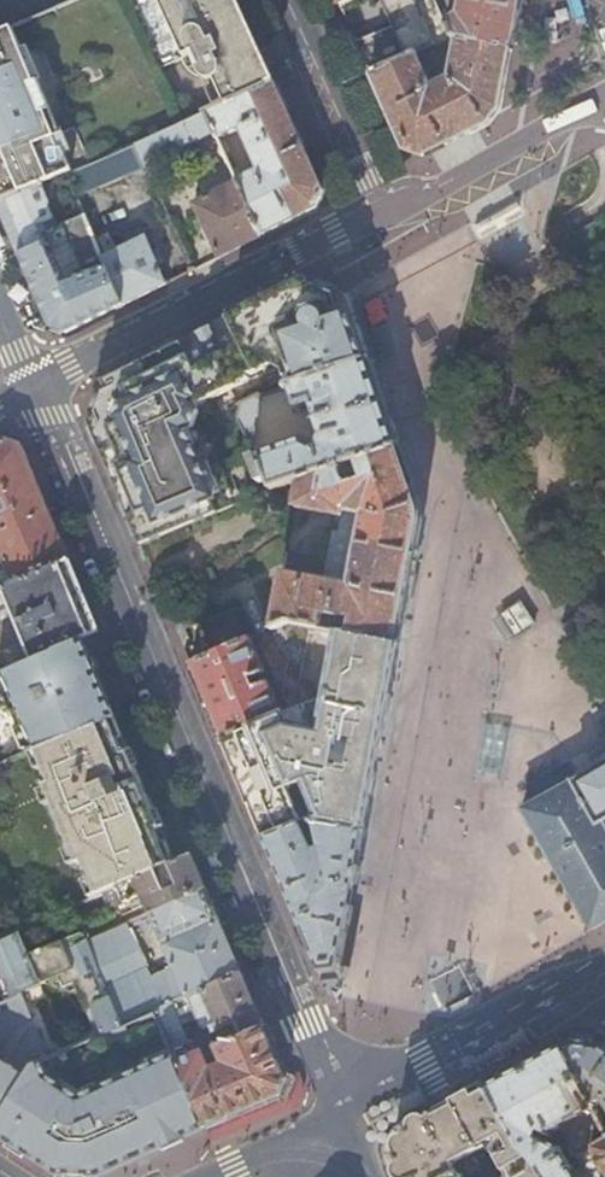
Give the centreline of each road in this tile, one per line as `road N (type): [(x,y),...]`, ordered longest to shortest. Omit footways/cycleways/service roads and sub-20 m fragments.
road 1 (tertiary): [(342,1116),(31,386)]
road 2 (residential): [(31,386),(390,209)]
road 3 (primary): [(584,984),(342,1116)]
road 4 (residential): [(390,209),(604,106)]
road 5 (residential): [(291,0),(390,209)]
road 6 (primary): [(342,1116),(218,1176)]

